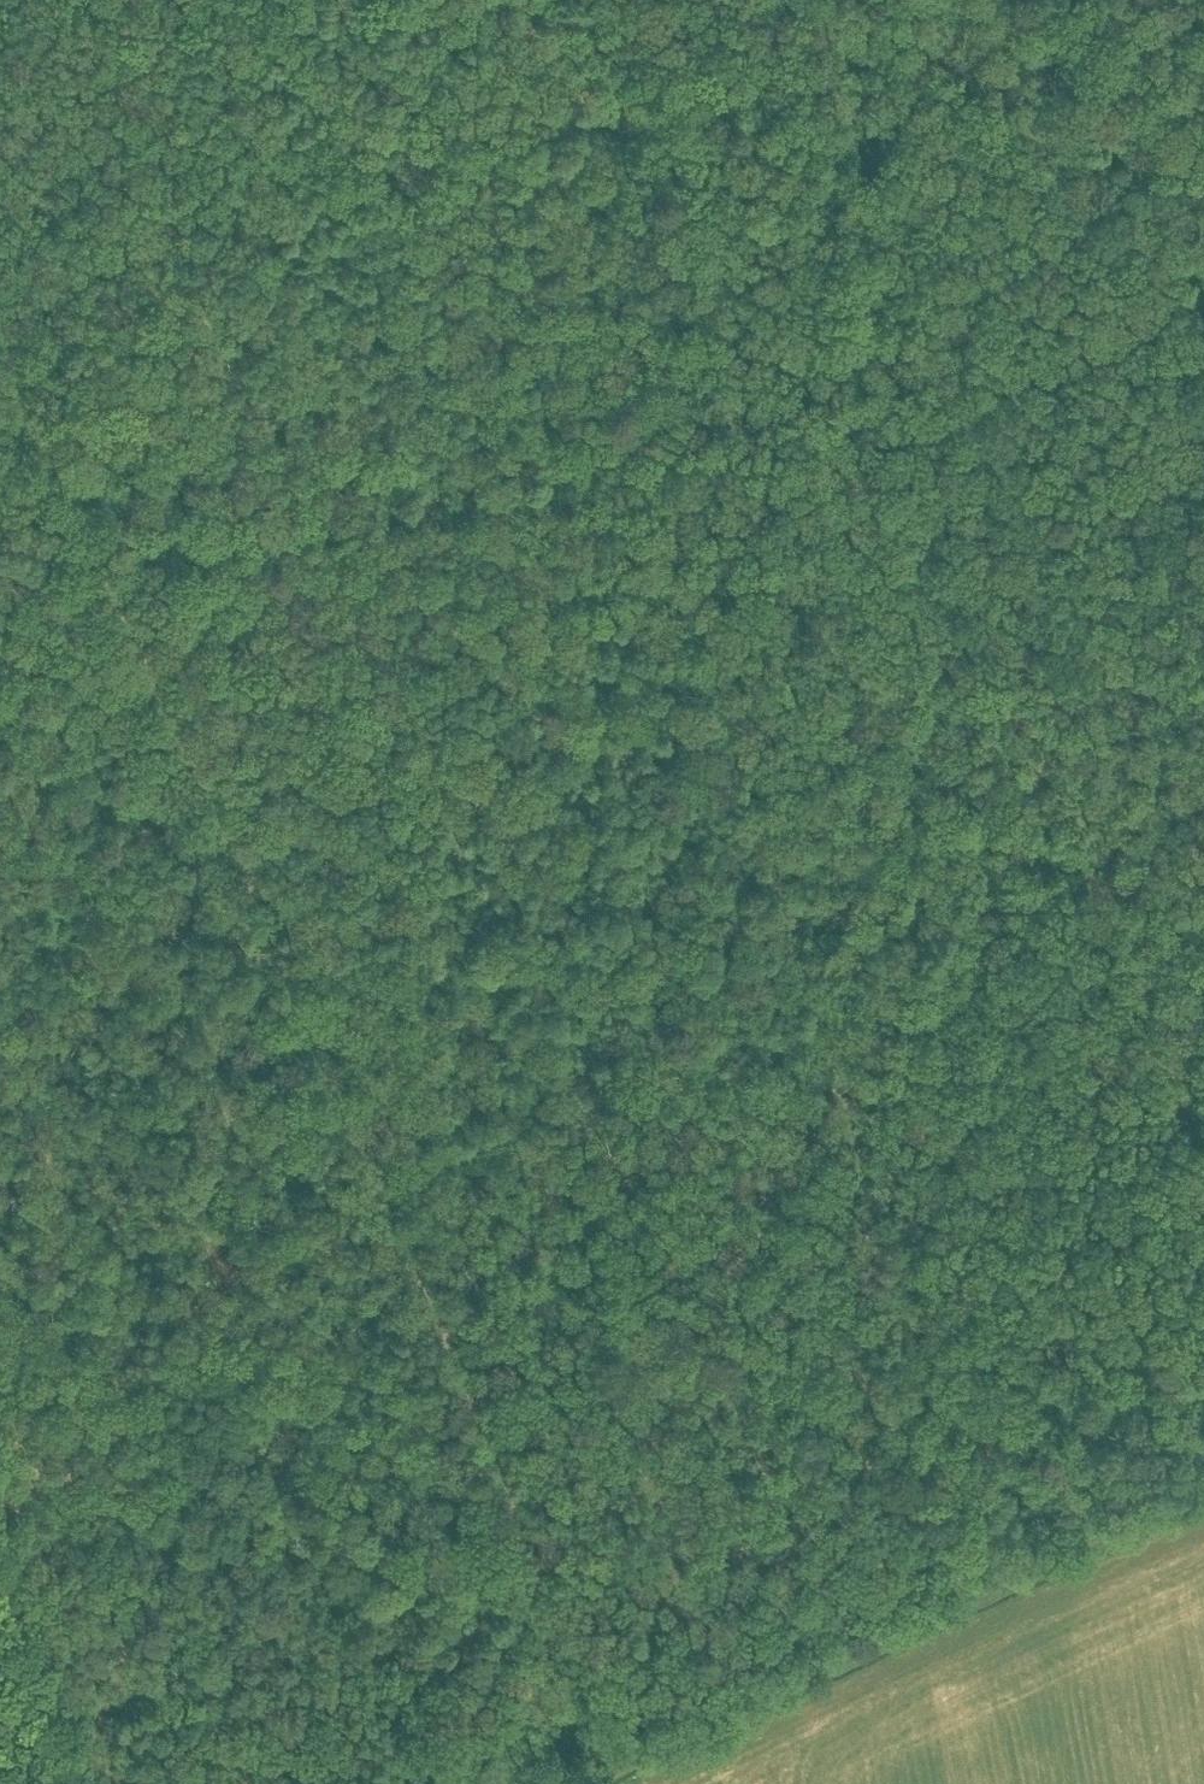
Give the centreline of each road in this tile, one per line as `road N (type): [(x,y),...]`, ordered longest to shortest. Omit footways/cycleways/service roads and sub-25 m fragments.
road 1 (track): [(590,1783),(1203,1500)]

